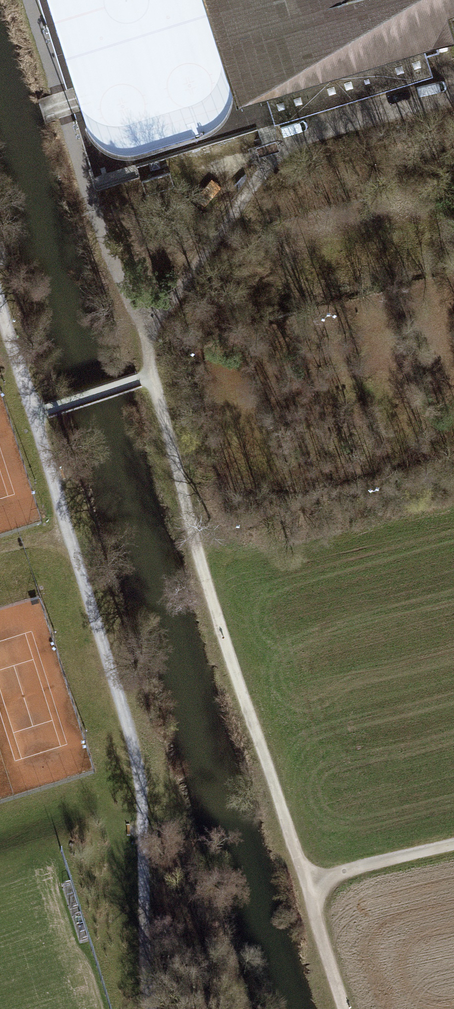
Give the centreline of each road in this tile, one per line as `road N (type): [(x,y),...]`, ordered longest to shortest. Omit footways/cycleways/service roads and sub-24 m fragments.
road 1 (track): [(148,375),(344,1008)]
road 2 (track): [(150,1008),(141,774),(34,414)]
road 3 (track): [(28,0),(88,196),(146,343)]
road 4 (track): [(146,343),(168,296),(284,142)]
road 5 (track): [(305,884),(453,844)]

